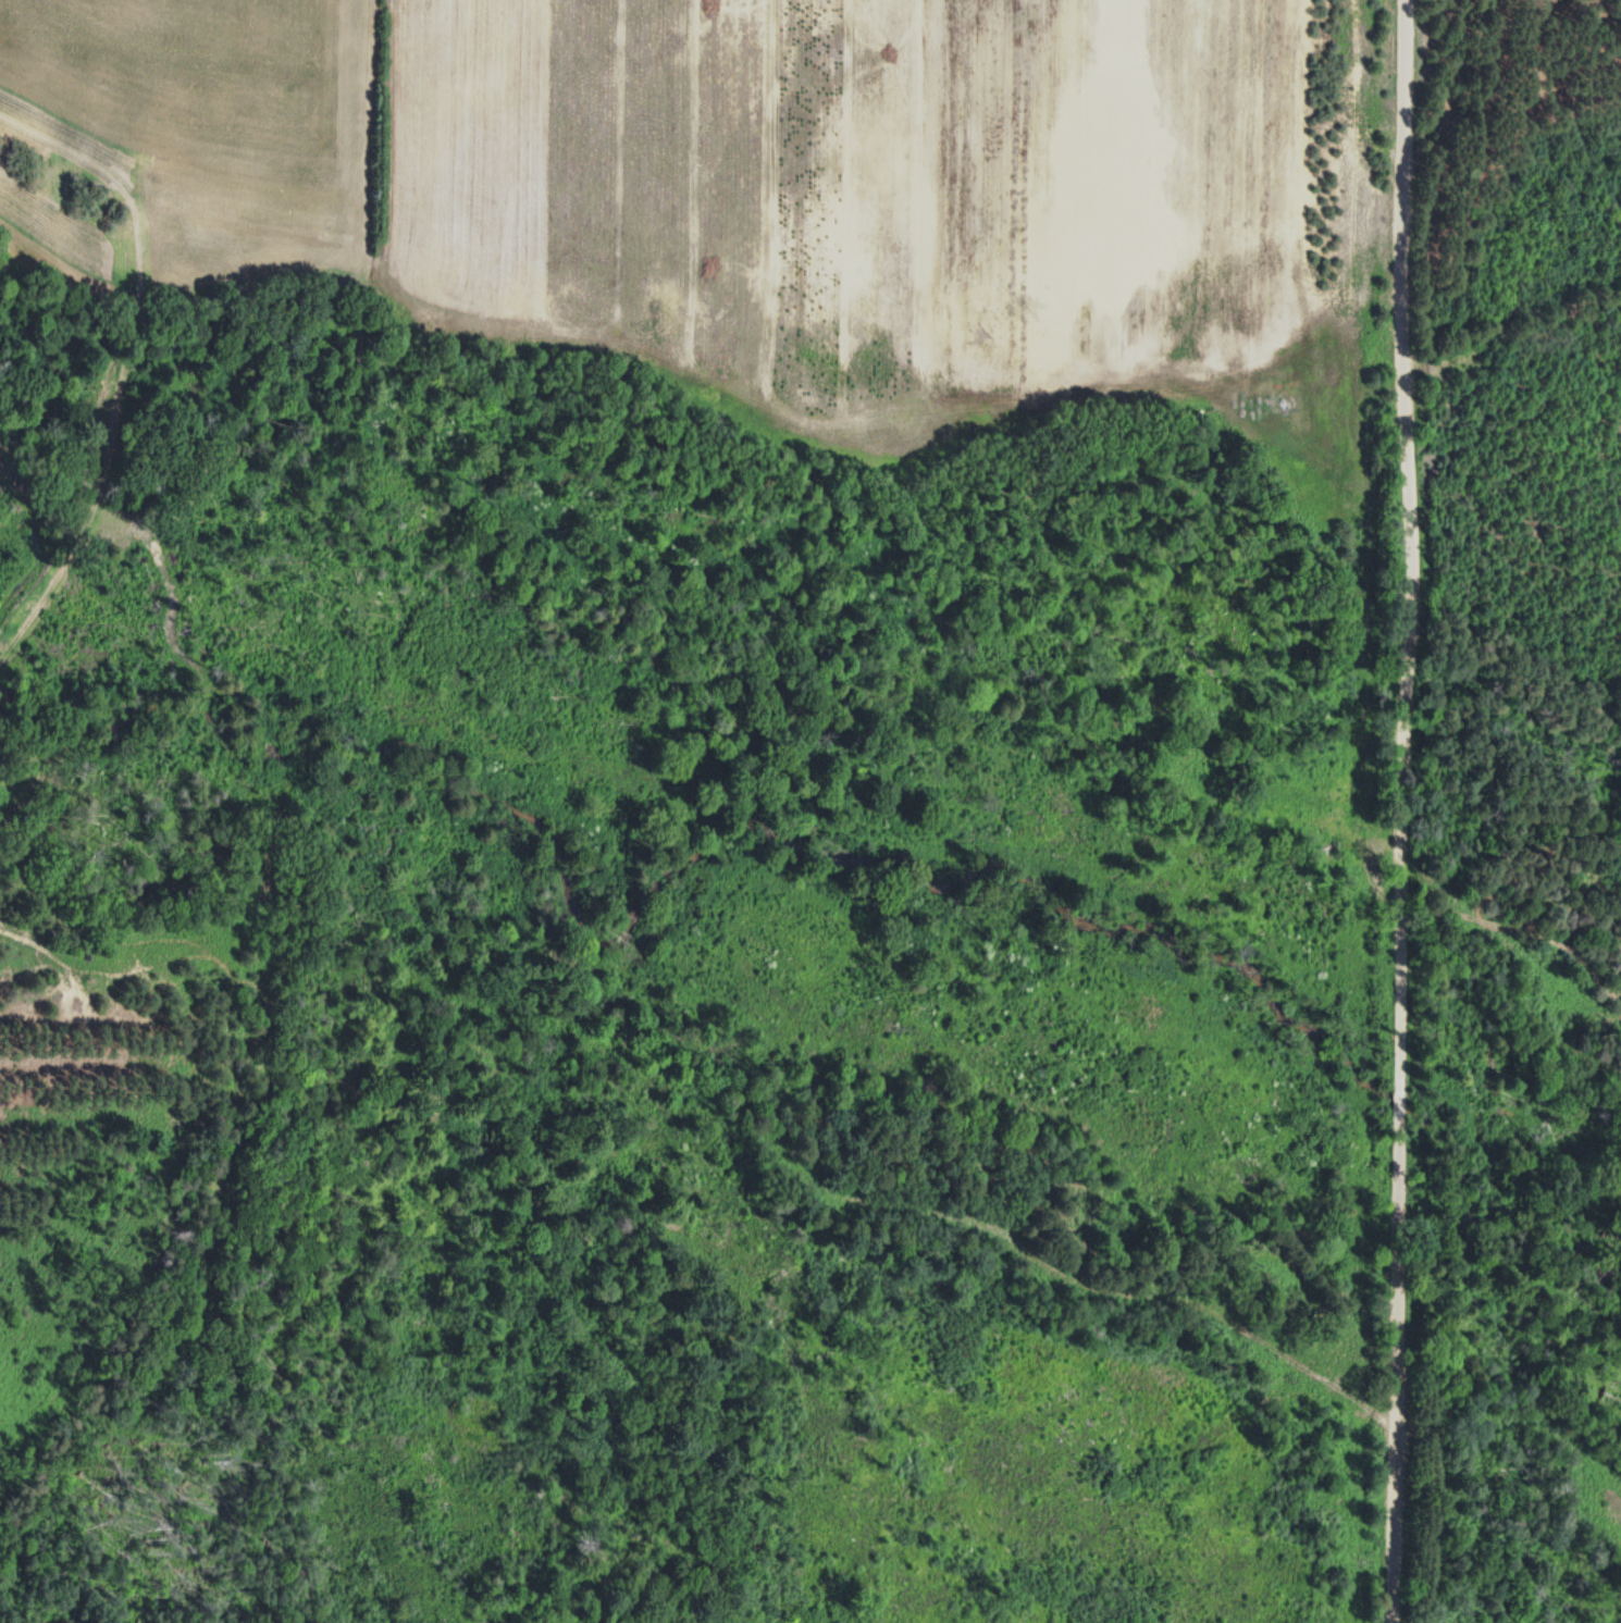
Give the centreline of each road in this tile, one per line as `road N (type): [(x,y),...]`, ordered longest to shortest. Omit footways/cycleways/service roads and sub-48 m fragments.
road 1 (residential): [(1402,1074),(1404,0)]
road 2 (track): [(0,658),(60,572),(102,483),(140,313),(139,231),(128,195),(0,119)]
road 3 (residential): [(1395,1622),(1401,1129)]

